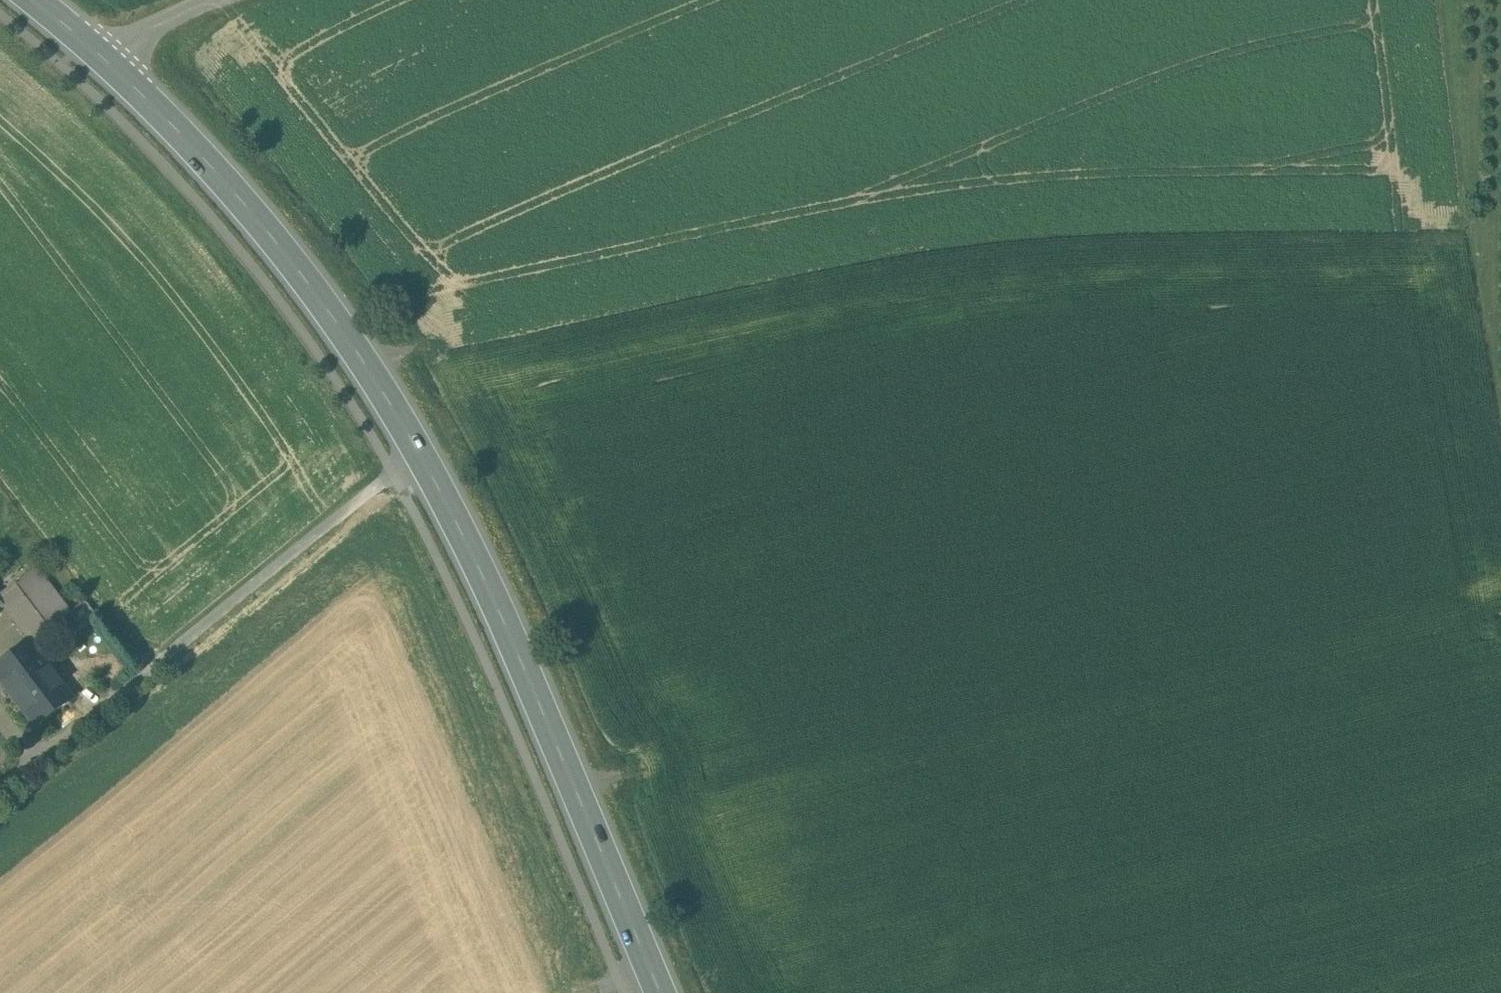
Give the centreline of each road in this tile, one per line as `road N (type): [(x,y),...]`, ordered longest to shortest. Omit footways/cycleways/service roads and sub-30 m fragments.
road 1 (primary): [(100,53),(299,271),(422,457),(503,618),(665,992)]

